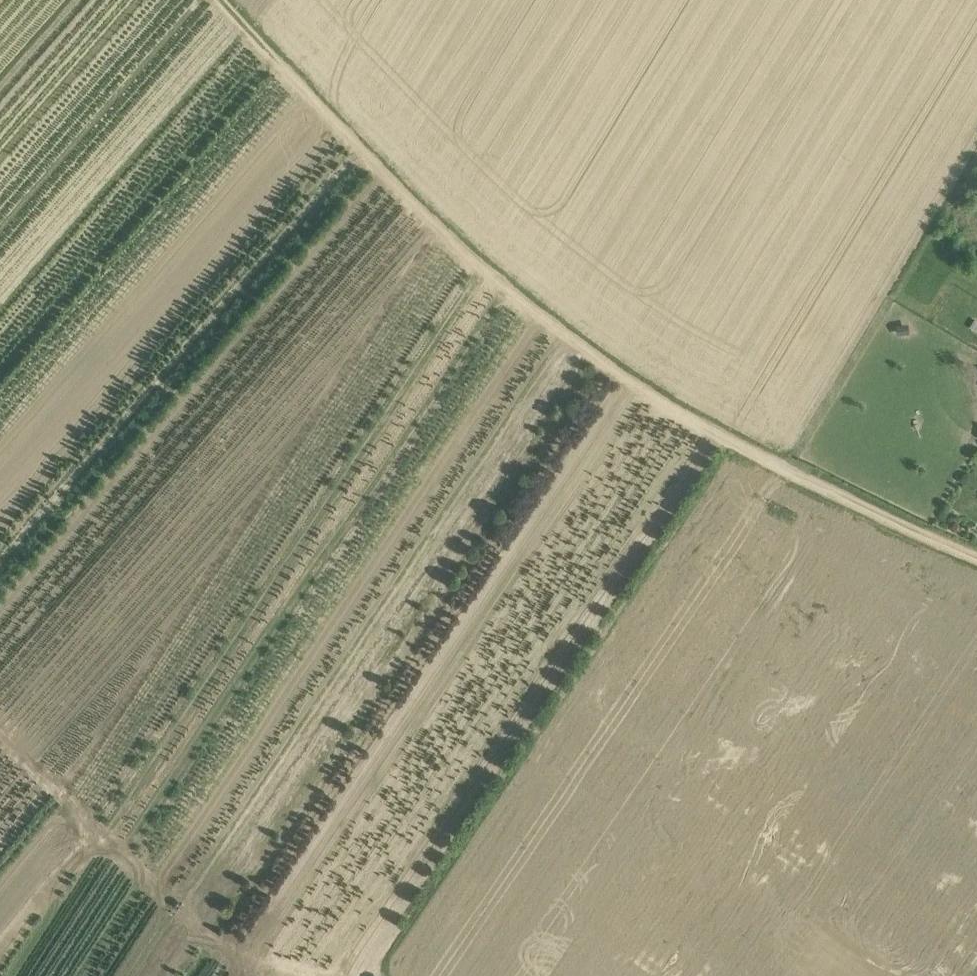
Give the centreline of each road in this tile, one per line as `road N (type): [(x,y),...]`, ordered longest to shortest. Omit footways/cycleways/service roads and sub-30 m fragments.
road 1 (track): [(976,562),(905,532),(530,327),(238,0)]

